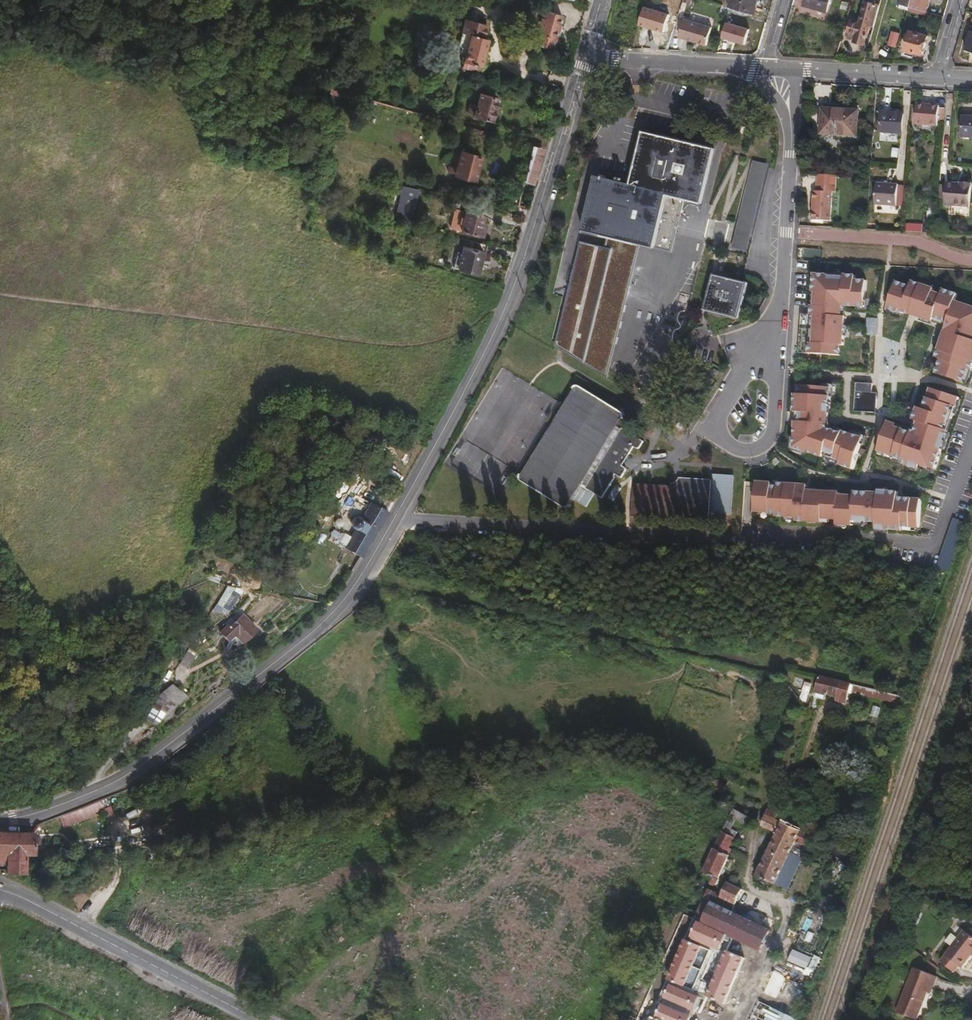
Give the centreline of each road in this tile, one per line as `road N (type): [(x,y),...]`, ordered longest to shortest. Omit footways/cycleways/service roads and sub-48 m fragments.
road 1 (residential): [(393,521),(714,538),(846,534),(914,544),(937,530),(971,440)]
road 2 (secondary): [(0,822),(103,789),(165,749),(336,611),(393,521)]
road 3 (secondary): [(393,521),(504,313),(585,58)]
road 4 (residential): [(256,1019),(0,889)]
road 5 (residential): [(778,328),(741,373),(719,412),(719,431),(727,445),(757,451),(779,421)]
road 6 (residential): [(794,141),(778,328)]
road 7 (residential): [(585,58),(767,68)]
road 8 (residential): [(799,70),(938,78)]

